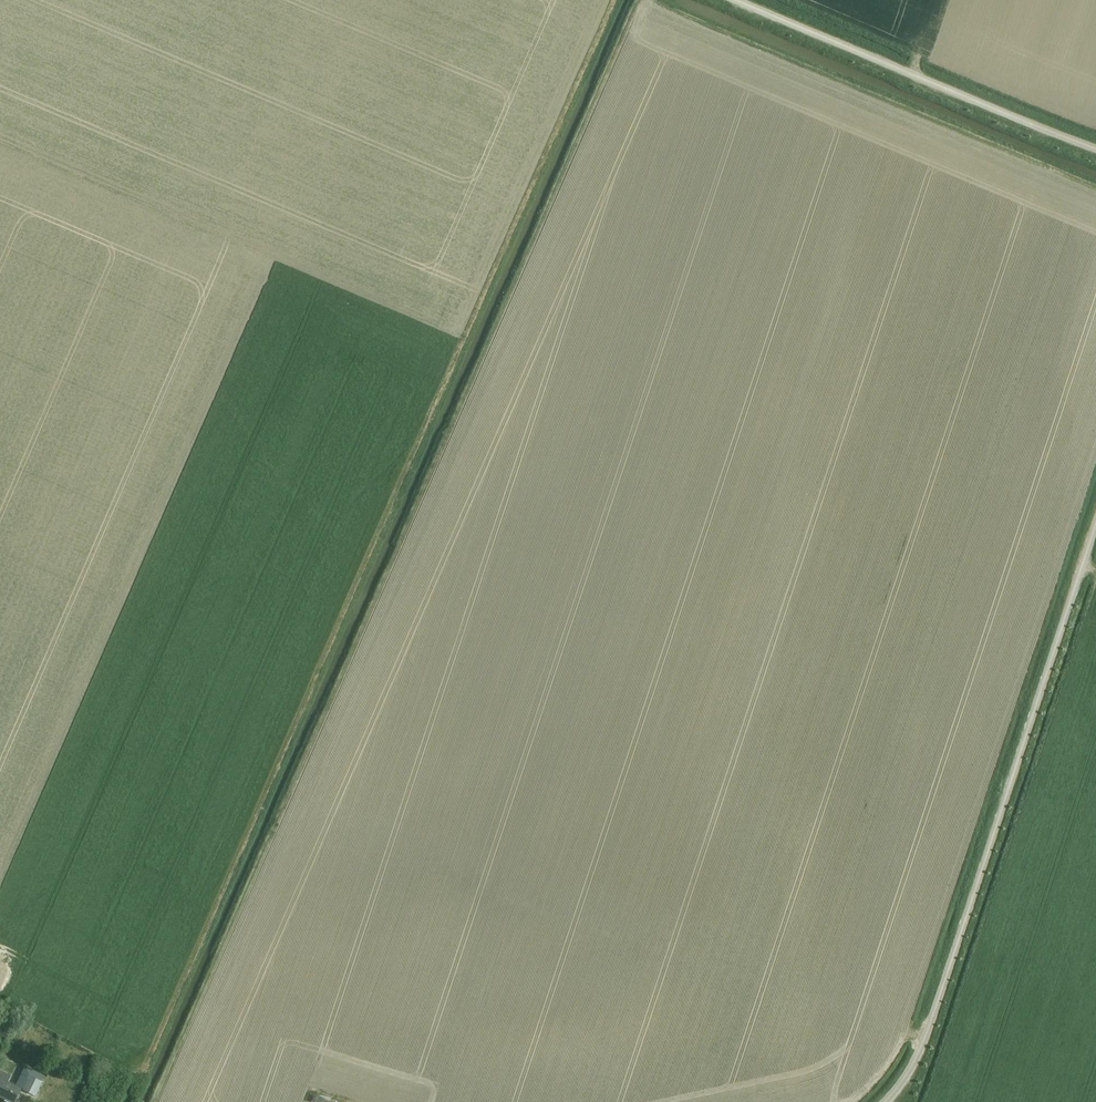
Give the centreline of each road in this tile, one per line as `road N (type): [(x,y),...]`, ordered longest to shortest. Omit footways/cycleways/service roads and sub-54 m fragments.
road 1 (unclassified): [(883,1101),(923,1041),(1095,521)]
road 2 (unclassified): [(1095,147),(721,0)]

